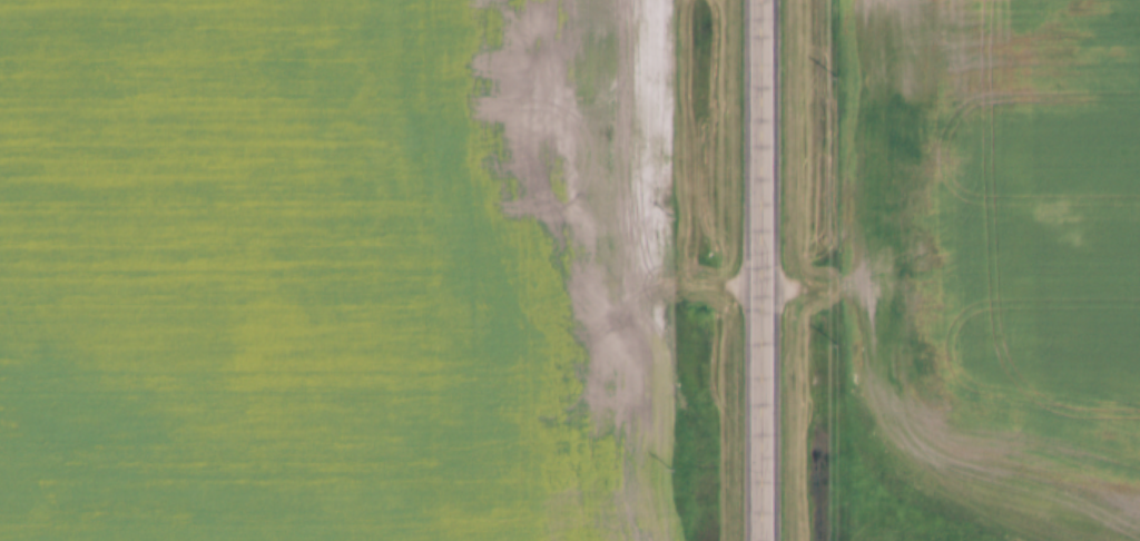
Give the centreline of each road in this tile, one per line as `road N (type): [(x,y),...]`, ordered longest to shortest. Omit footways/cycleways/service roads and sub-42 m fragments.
road 1 (secondary): [(759,0),(760,540)]

